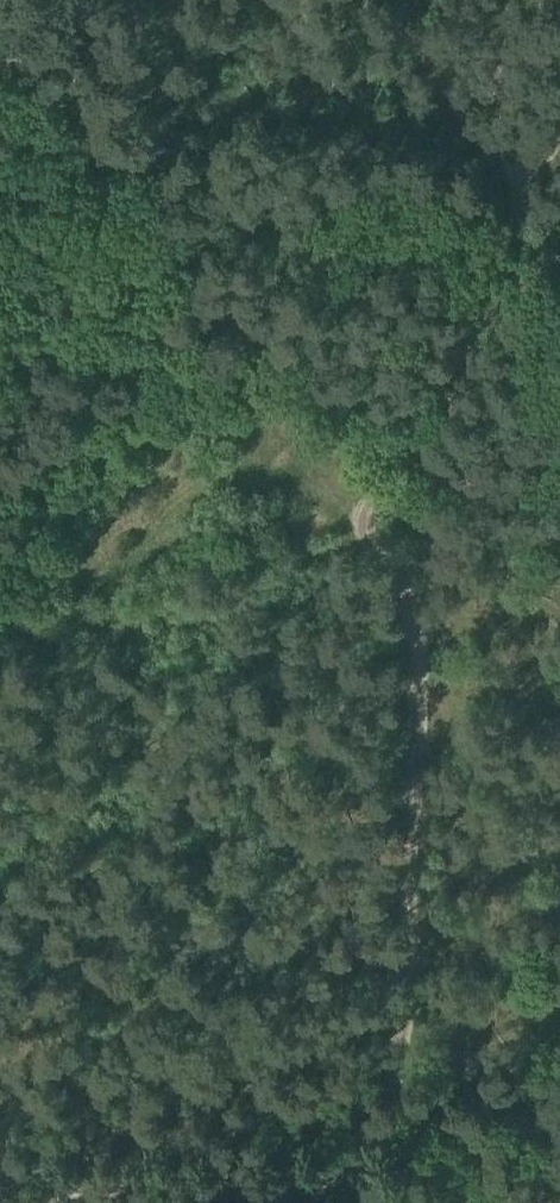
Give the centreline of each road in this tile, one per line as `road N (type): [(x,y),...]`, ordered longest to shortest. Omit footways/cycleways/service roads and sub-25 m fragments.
road 1 (track): [(398,1179),(411,696),(405,619),(369,527),(422,433),(530,180),(559,138)]
road 2 (track): [(71,1202),(188,1175),(262,1174),(398,1179),(559,1202)]
road 3 (track): [(0,695),(369,527)]

